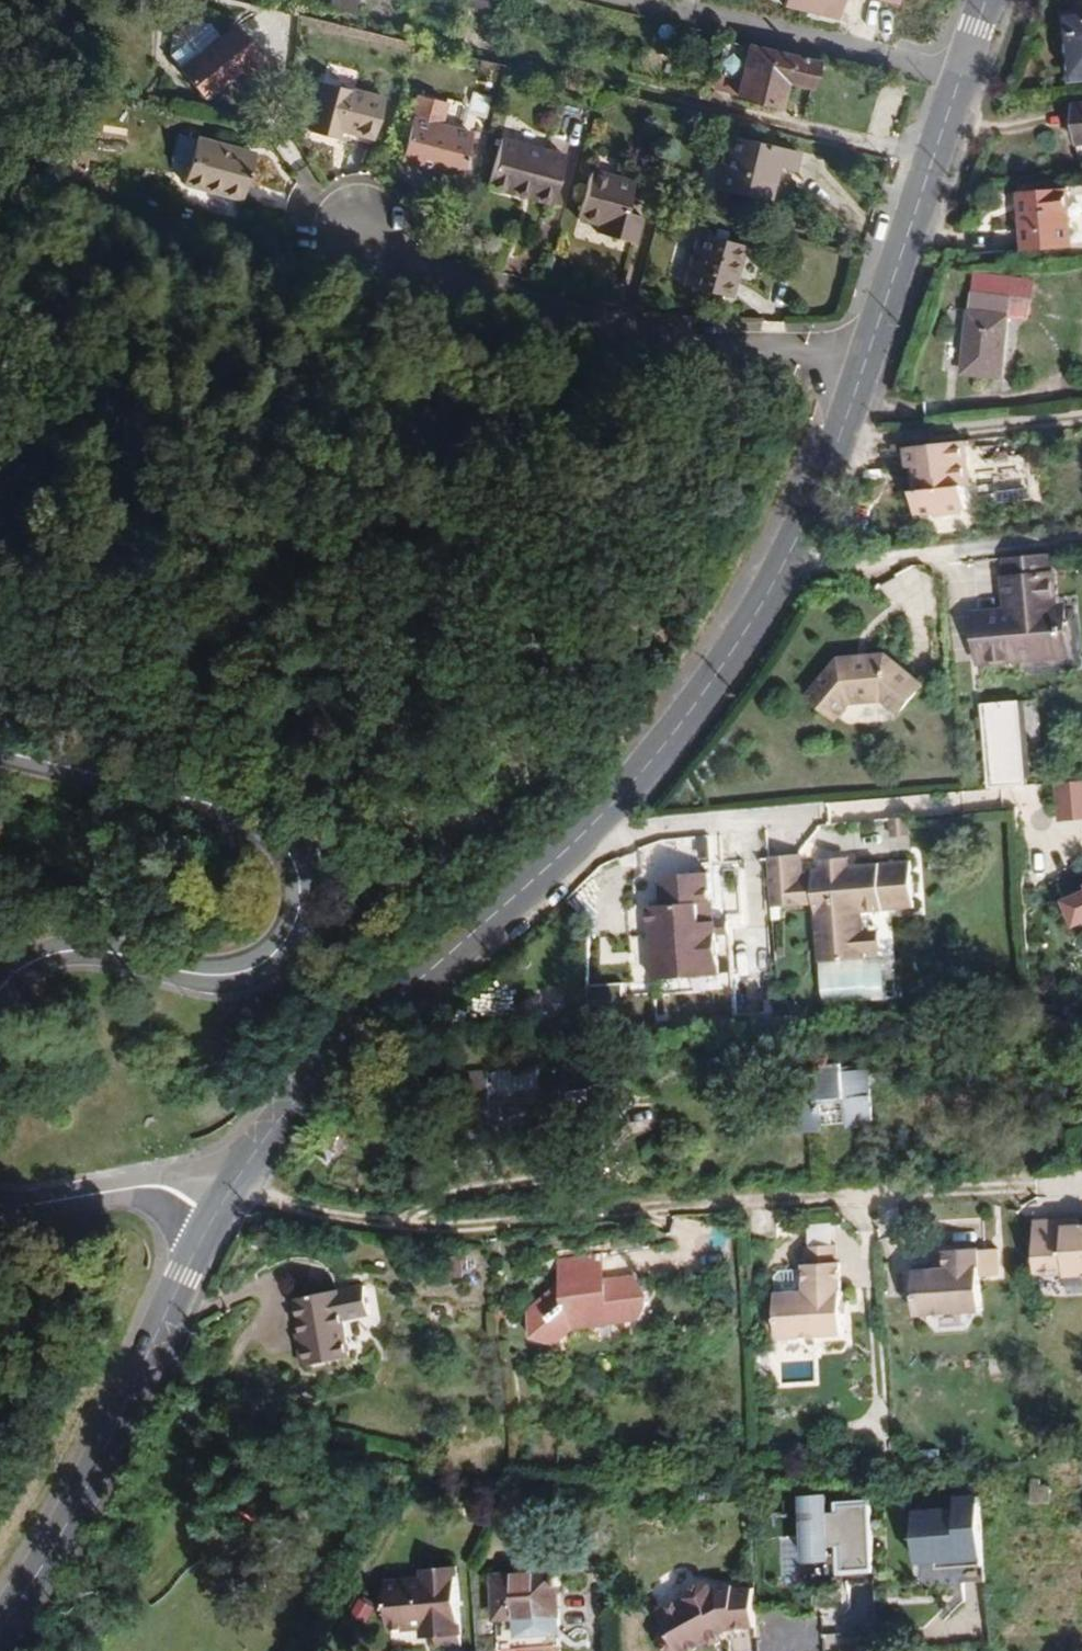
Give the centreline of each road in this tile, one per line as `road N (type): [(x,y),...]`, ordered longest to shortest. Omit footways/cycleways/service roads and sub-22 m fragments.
road 1 (residential): [(230,1193),(417,1228),(1046,1187)]
road 2 (unclassified): [(0,990),(73,955),(240,976),(288,944),(298,892),(290,858),(234,820),(78,760),(0,740)]
road 3 (residential): [(865,357),(711,343),(350,230)]
road 4 (secondary): [(230,1193),(261,1141),(332,1057),(568,844)]
road 5 (secondary): [(568,844),(672,731),(756,613),(833,447)]
road 6 (secondary): [(0,1621),(75,1506),(219,1217)]
road 7 (residential): [(568,844),(1017,798)]
road 8 (residential): [(653,0),(962,72)]
road 9 (residential): [(931,164),(633,88)]
road 10 (residential): [(833,447),(1081,422)]
road 11 (unclassified): [(219,1217),(167,1189),(0,1203)]
road 12 (secondary): [(865,357),(931,164)]

